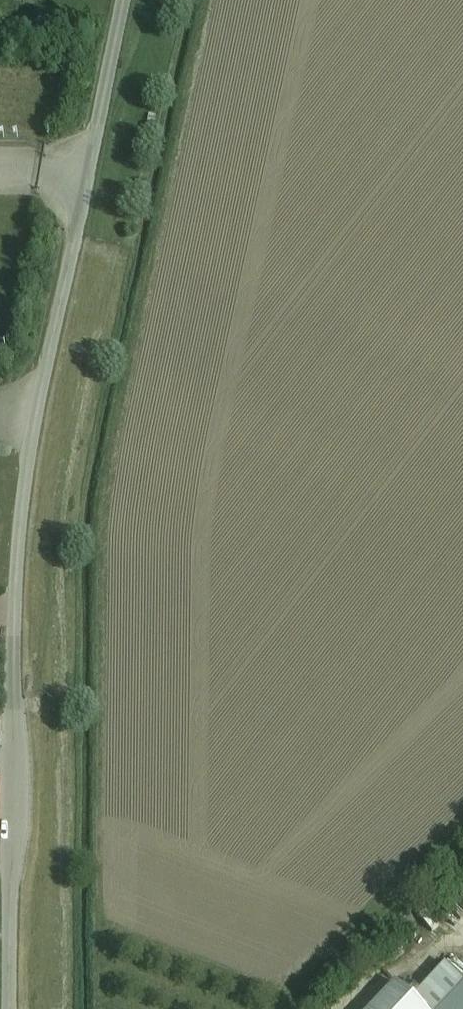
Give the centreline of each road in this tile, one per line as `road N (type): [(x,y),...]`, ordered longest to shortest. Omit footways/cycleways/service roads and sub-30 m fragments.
road 1 (unclassified): [(9,1008),(23,497),(124,0)]

